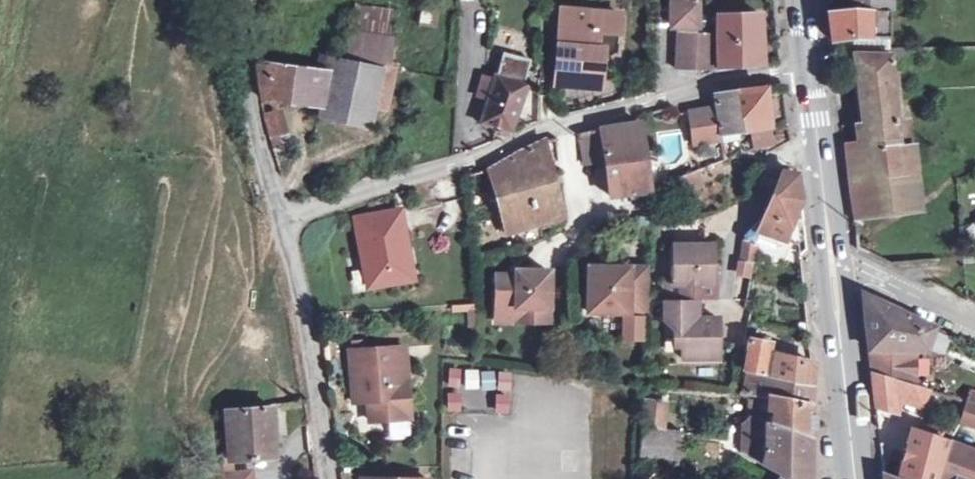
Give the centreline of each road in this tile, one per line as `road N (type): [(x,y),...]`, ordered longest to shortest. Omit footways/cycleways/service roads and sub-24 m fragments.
road 1 (unclassified): [(810,69),(716,78),(277,219)]
road 2 (secondary): [(810,69),(855,478)]
road 3 (unclassified): [(277,219),(310,358),(328,478)]
road 4 (unclassified): [(227,0),(277,219)]
road 5 (residential): [(974,317),(860,267)]

